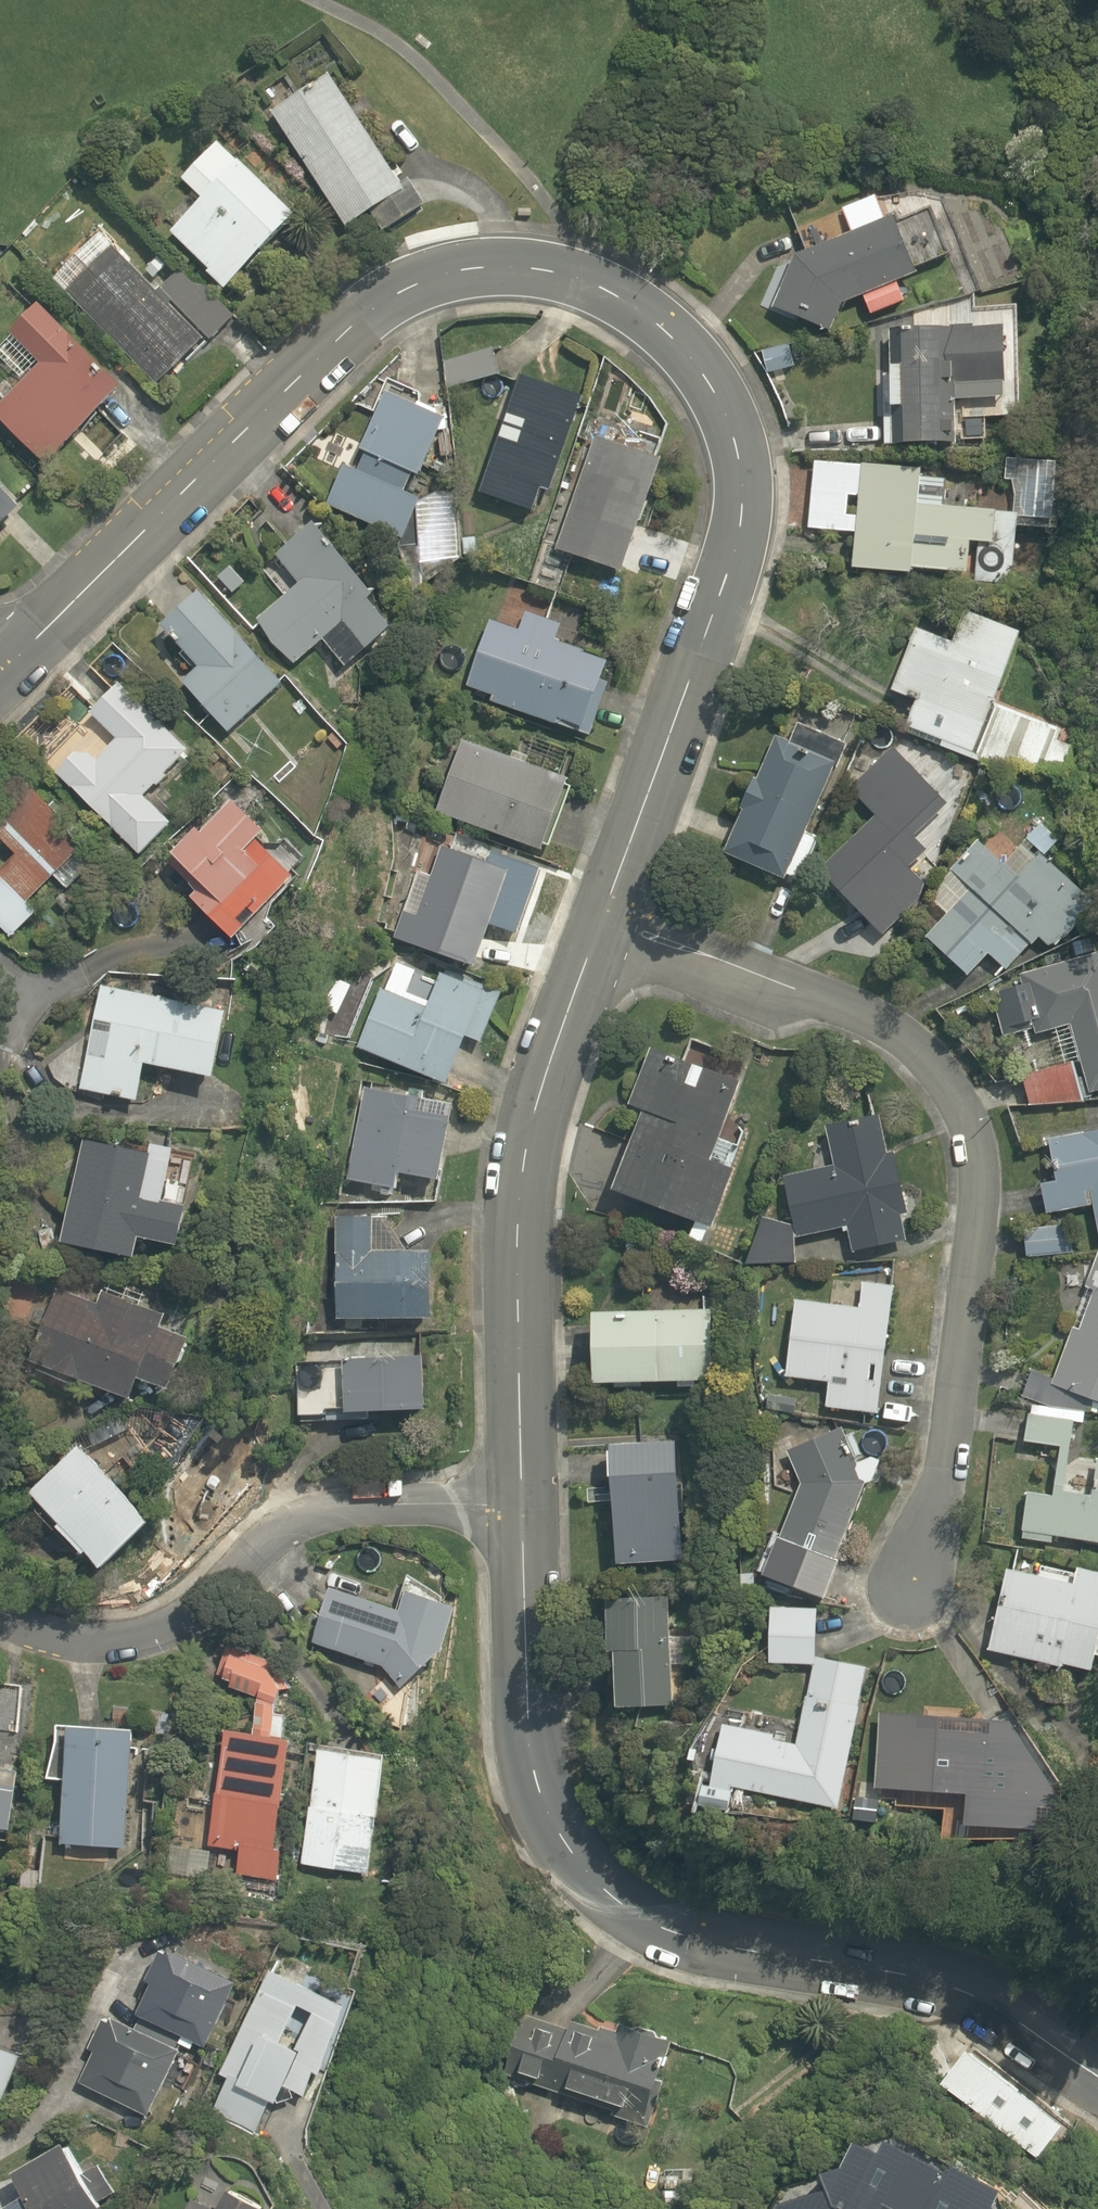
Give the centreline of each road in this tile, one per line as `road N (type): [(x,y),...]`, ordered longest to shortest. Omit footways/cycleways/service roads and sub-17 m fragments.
road 1 (tertiary): [(1,673),(365,317),(417,283),(466,272),(513,268),(591,281),(670,337),(712,385),(734,436),(744,492),(735,549),(605,917)]
road 2 (tertiary): [(523,1513),(529,1735),(564,1842),(597,1882),(642,1913),(747,1952),(931,1994),(1097,2063)]
road 3 (residential): [(928,1588),(980,1204),(970,1127),(933,1072),(868,1021),(605,917)]
road 4 (tertiary): [(605,917),(549,1080),(530,1190),(523,1513)]
road 5 (residential): [(523,1513),(415,1507),(310,1517),(251,1551),(183,1618),(75,1642),(0,1611)]

